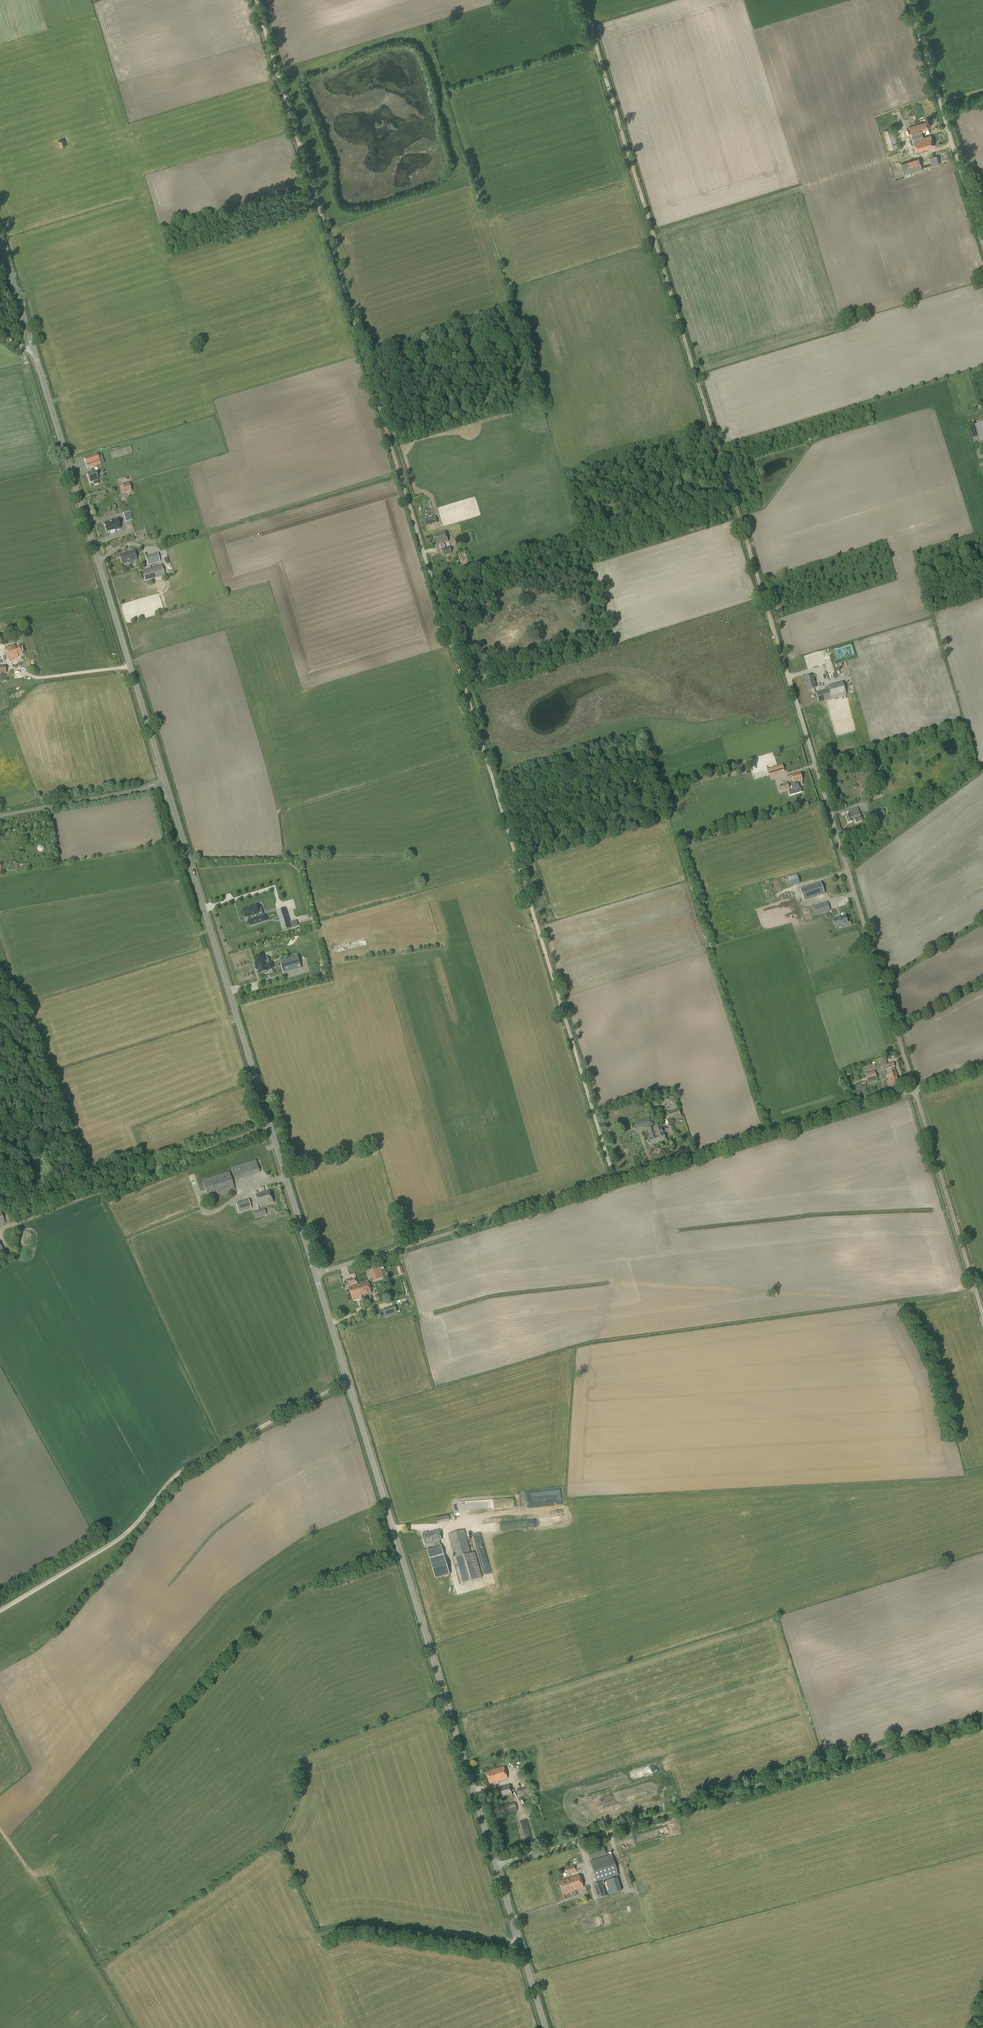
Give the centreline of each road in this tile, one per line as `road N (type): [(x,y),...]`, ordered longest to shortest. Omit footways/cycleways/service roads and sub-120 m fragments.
road 1 (track): [(255,0),(615,1183)]
road 2 (track): [(789,681),(582,0)]
road 3 (unclassified): [(316,1275),(914,1089)]
road 4 (tertiary): [(165,783),(0,240)]
road 5 (unclassified): [(496,1865),(982,1716)]
road 6 (tertiary): [(496,1865),(349,1383)]
road 7 (unclassified): [(914,1089),(789,681)]
road 8 (unclassified): [(0,1611),(121,1539),(181,1471),(349,1383)]
road 9 (tertiary): [(269,1126),(165,783)]
road 10 (unclassified): [(17,1213),(269,1126)]
road 11 (unclassified): [(982,243),(908,0)]
road 12 (unclassified): [(982,1318),(914,1089)]
road 13 (tertiary): [(546,2027),(496,1865)]
road 14 (unclassified): [(165,783),(0,817)]
road 15 (tertiary): [(316,1275),(269,1126)]

